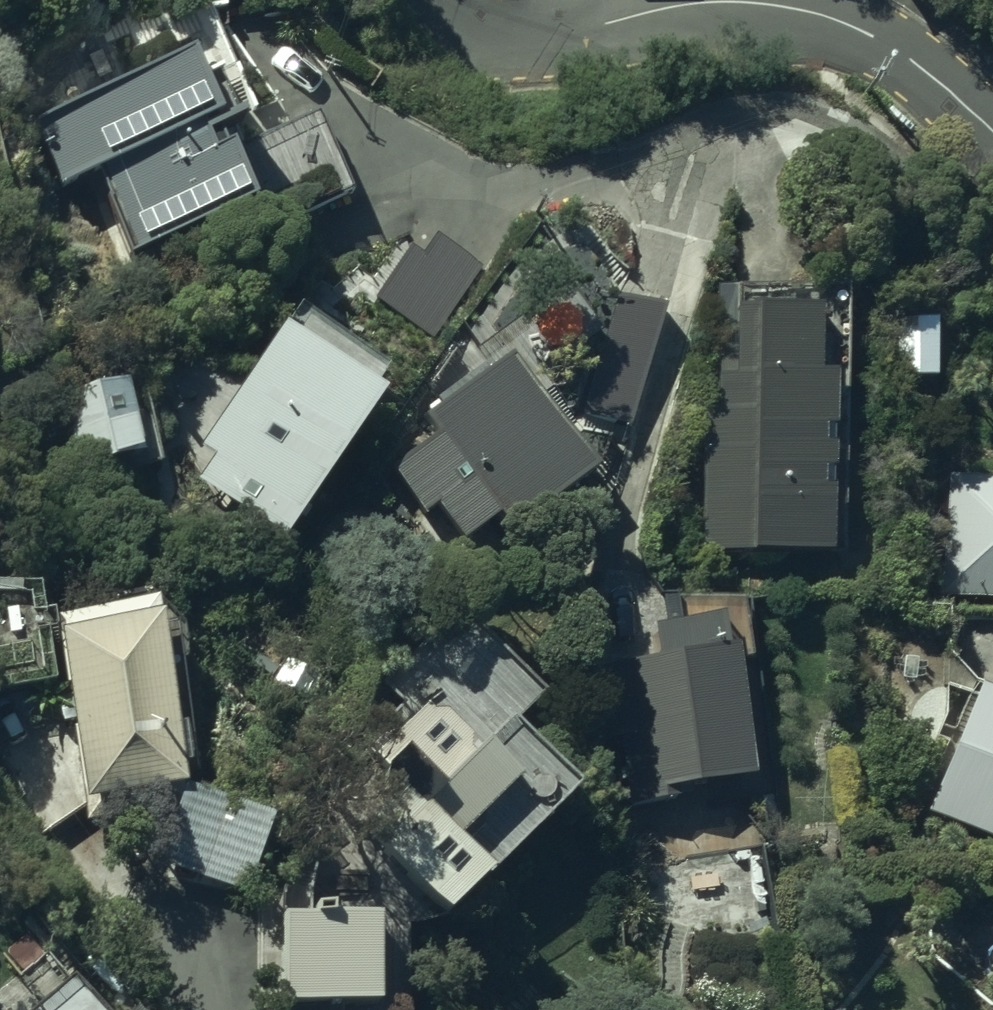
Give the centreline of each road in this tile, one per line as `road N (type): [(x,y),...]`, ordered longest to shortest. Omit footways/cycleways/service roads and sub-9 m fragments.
road 1 (residential): [(734,0),(798,7),(873,32),(992,126)]
road 2 (residential): [(439,0),(477,30),(526,42),(711,0)]

